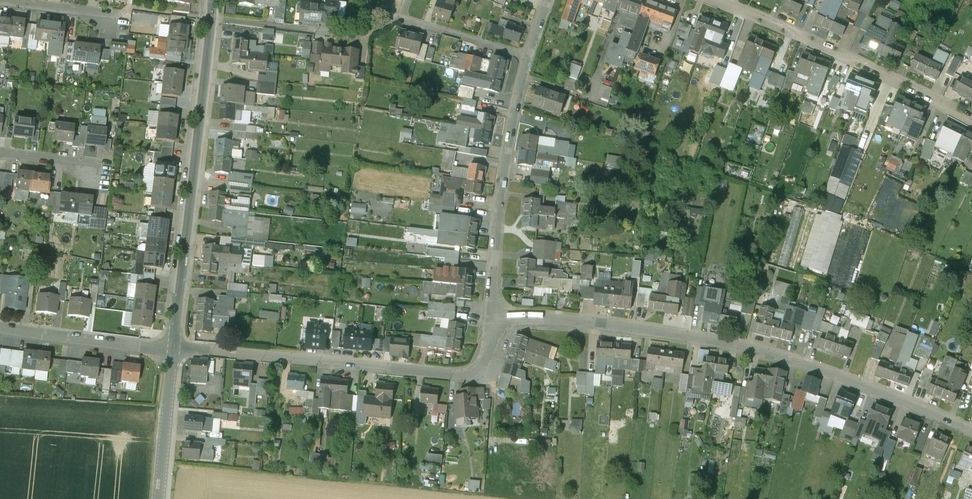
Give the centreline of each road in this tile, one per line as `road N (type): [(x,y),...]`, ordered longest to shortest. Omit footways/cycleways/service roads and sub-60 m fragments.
road 1 (residential): [(971,430),(779,356),(720,343),(492,319)]
road 2 (residential): [(174,350),(467,374),(486,365),(495,344),(492,319)]
road 3 (tertiary): [(213,19),(174,350)]
road 4 (residential): [(213,19),(348,34),(402,18),(528,55)]
road 5 (residential): [(971,119),(713,0)]
road 6 (residential): [(492,319),(502,186),(528,55)]
road 7 (residential): [(174,350),(0,327)]
road 8 (tertiary): [(174,350),(160,498)]

